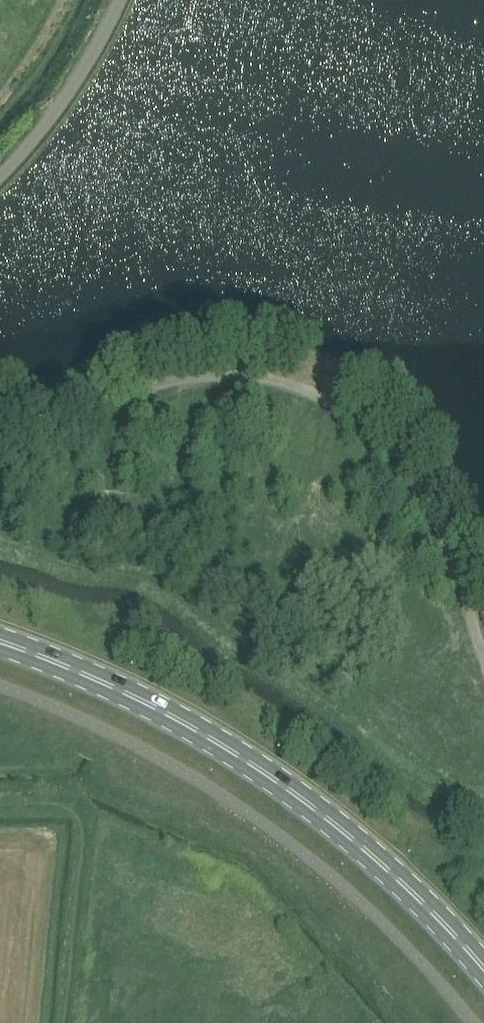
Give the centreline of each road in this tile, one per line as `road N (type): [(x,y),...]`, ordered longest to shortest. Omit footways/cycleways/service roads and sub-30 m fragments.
road 1 (track): [(0,415),(175,377),(269,370),(344,399),(401,440),(440,500),(483,633)]
road 2 (secondary): [(483,1000),(409,912),(278,786),(100,684),(0,645)]
road 3 (unclassified): [(114,0),(48,116),(0,174)]

